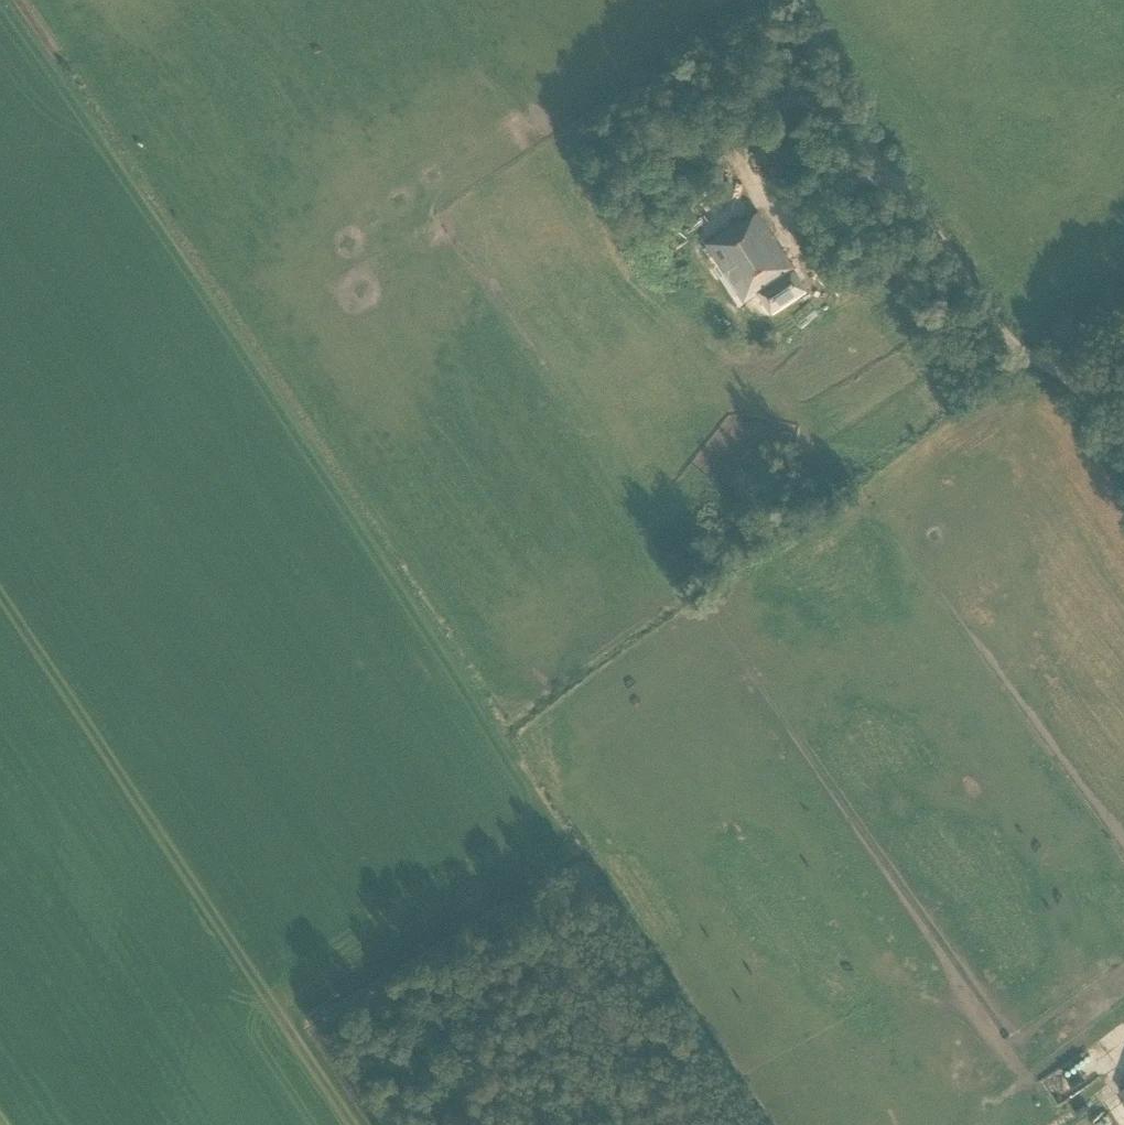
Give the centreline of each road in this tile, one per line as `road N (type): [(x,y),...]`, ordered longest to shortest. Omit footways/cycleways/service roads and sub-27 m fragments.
road 1 (track): [(1123,476),(1047,357),(996,379),(890,233)]

